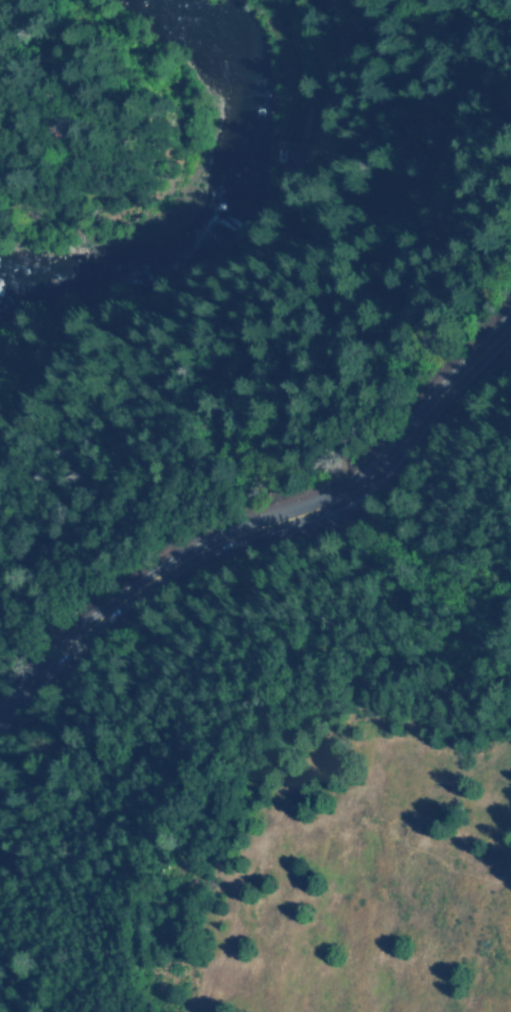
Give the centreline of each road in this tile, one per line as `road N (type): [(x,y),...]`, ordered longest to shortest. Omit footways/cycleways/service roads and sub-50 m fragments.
road 1 (secondary): [(0,715),(97,615),(194,549),(351,484),(408,433),(510,315)]

